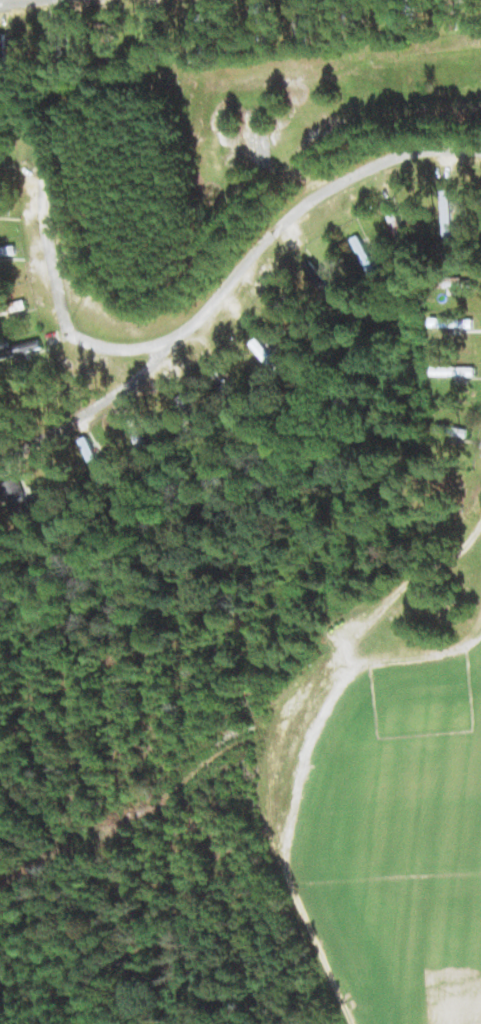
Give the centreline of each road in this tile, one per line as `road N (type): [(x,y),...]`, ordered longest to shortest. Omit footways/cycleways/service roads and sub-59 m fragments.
road 1 (residential): [(480,152),(398,157),(302,207),(125,389),(23,452)]
road 2 (residential): [(162,343),(112,350),(69,330),(51,271),(41,178)]

